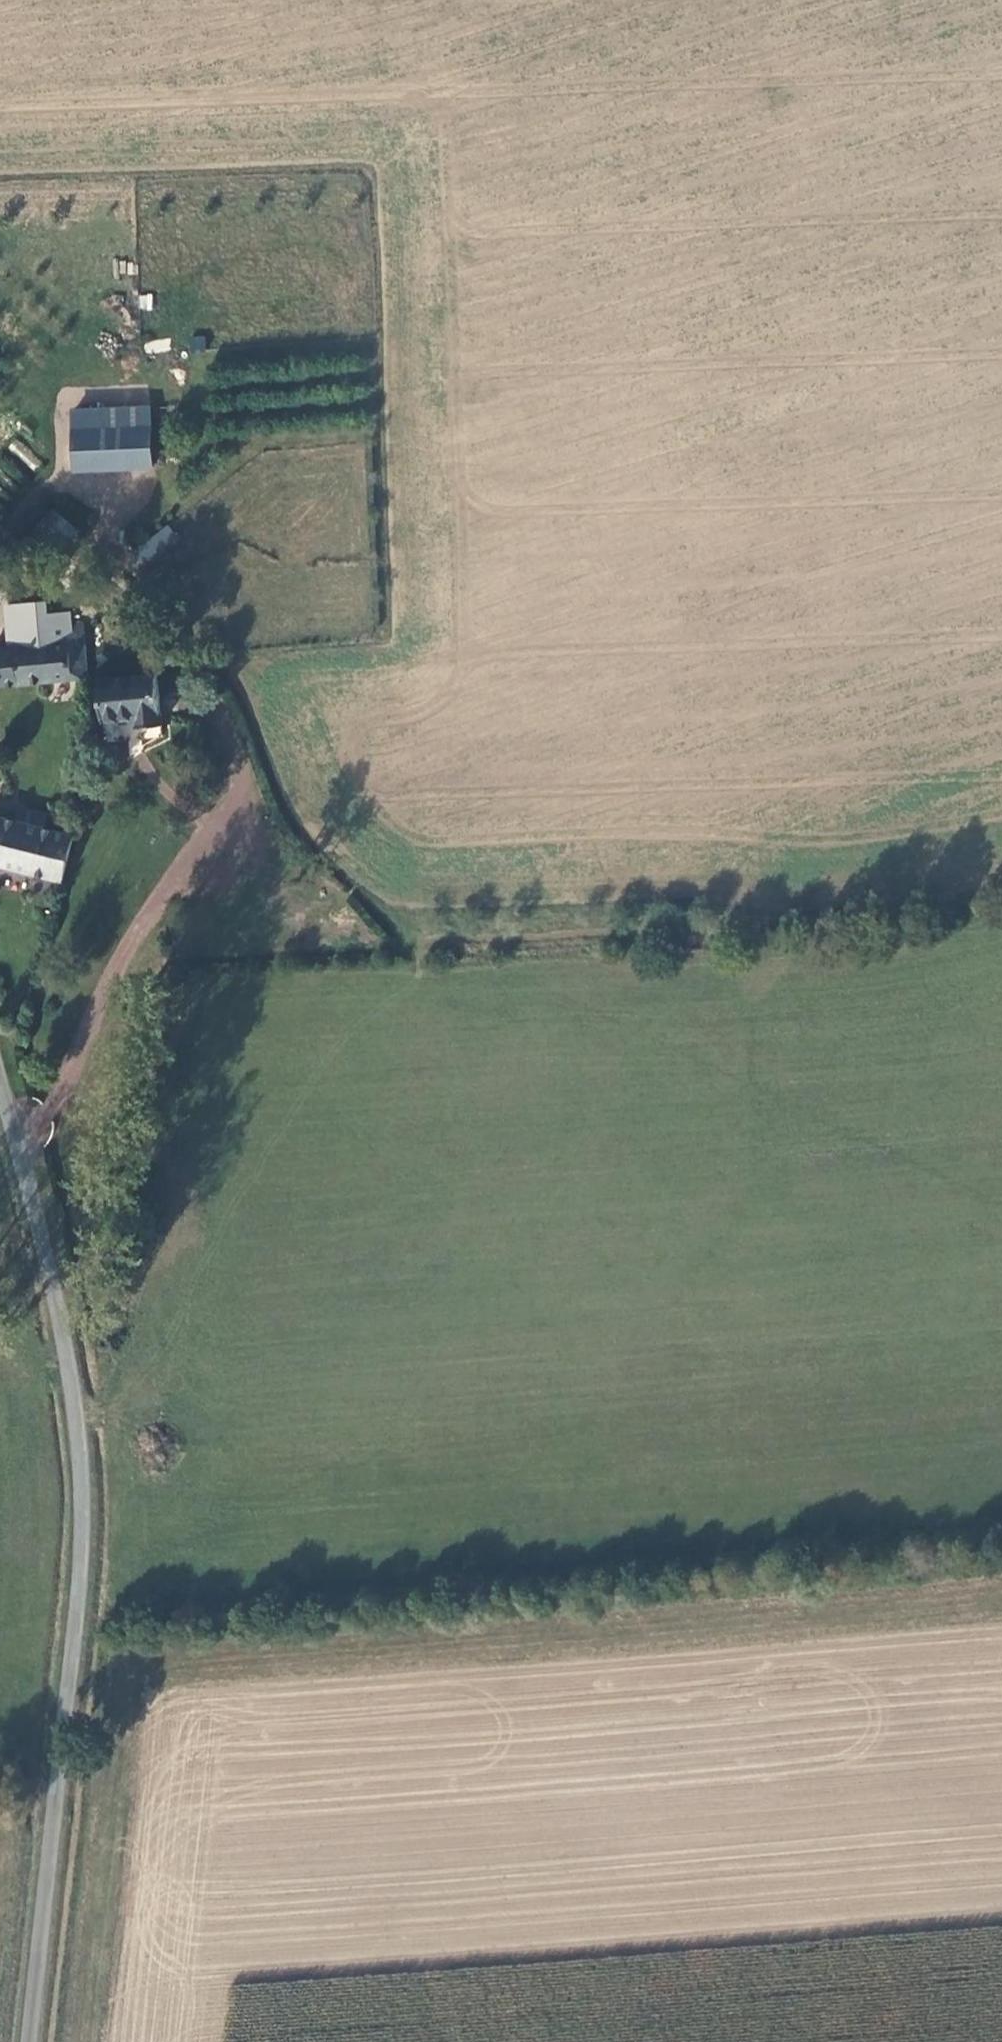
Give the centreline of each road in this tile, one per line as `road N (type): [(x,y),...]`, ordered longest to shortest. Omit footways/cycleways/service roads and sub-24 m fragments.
road 1 (unclassified): [(0,1131),(49,1314),(77,1544),(22,2041)]

